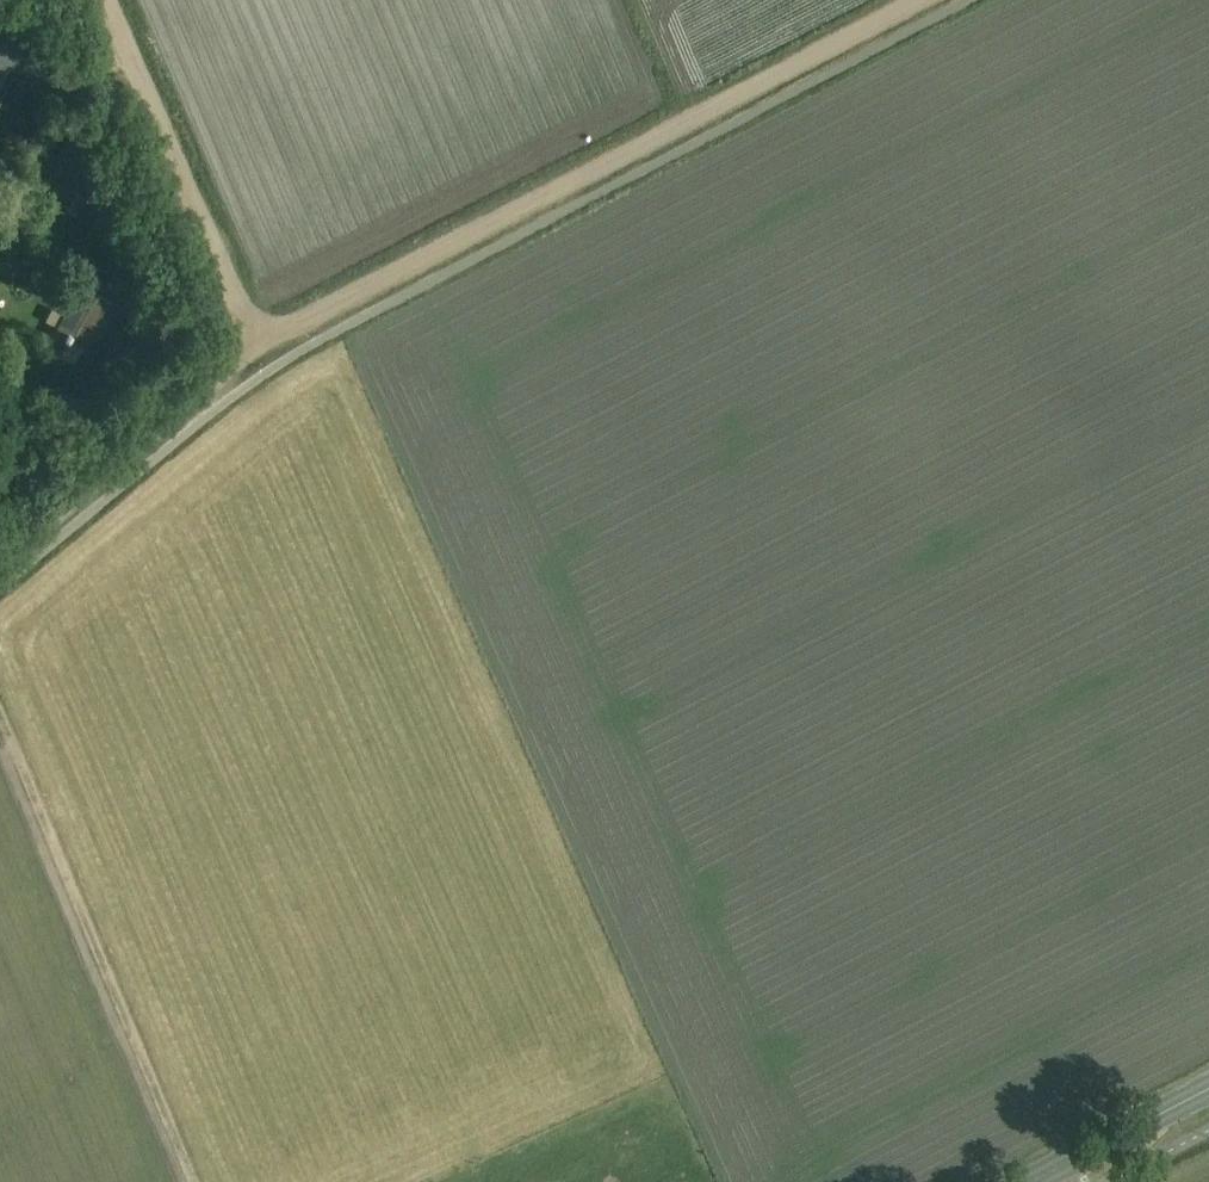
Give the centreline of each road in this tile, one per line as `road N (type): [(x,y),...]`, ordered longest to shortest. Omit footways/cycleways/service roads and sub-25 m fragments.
road 1 (track): [(0,558),(258,348),(920,0)]
road 2 (track): [(0,714),(198,1181)]
road 3 (track): [(267,373),(111,0)]
road 4 (secondary): [(1025,1181),(1208,1086)]

